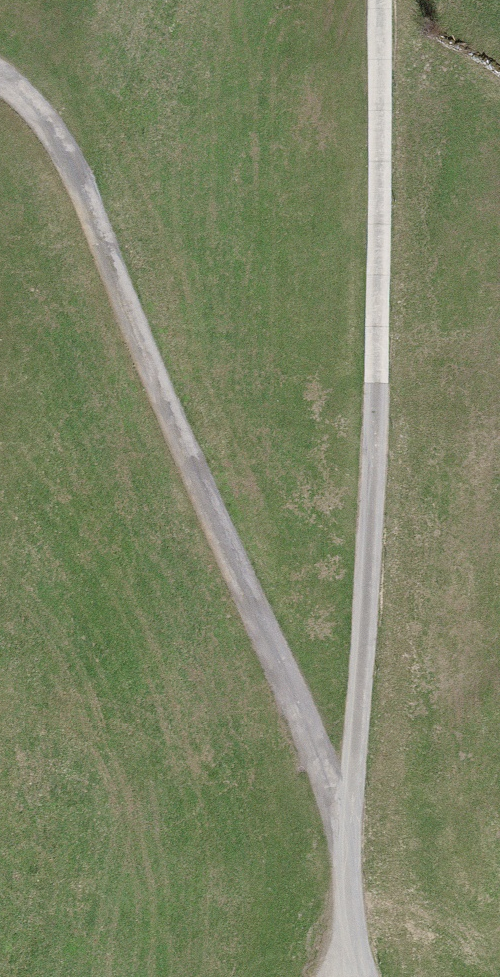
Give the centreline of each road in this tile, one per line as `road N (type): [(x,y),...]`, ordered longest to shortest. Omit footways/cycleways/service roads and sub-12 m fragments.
road 1 (unclassified): [(364,976),(347,830),(87,184),(54,126),(0,77)]
road 2 (track): [(347,830),(373,505),(378,0)]

